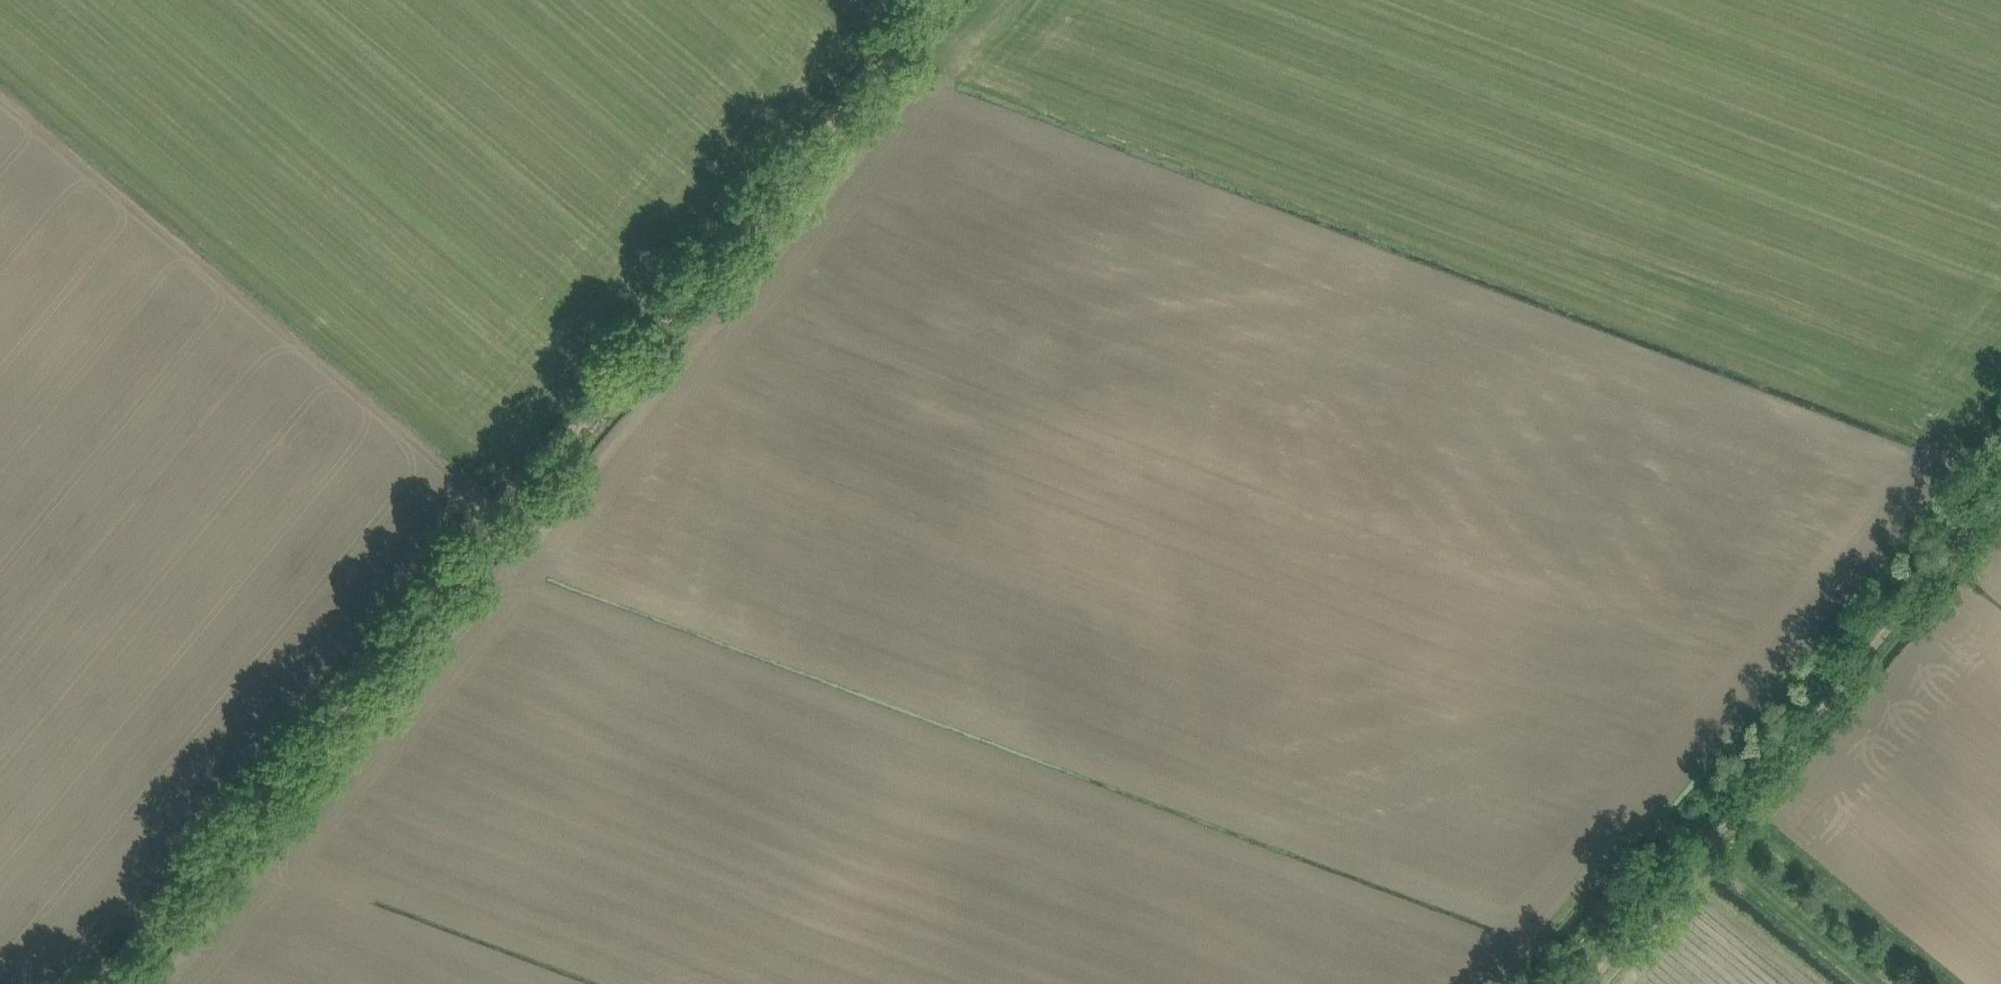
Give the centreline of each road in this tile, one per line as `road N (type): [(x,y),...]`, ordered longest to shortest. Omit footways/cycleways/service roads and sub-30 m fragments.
road 1 (track): [(948,0),(115,983)]
road 2 (track): [(1584,983),(2000,485)]

